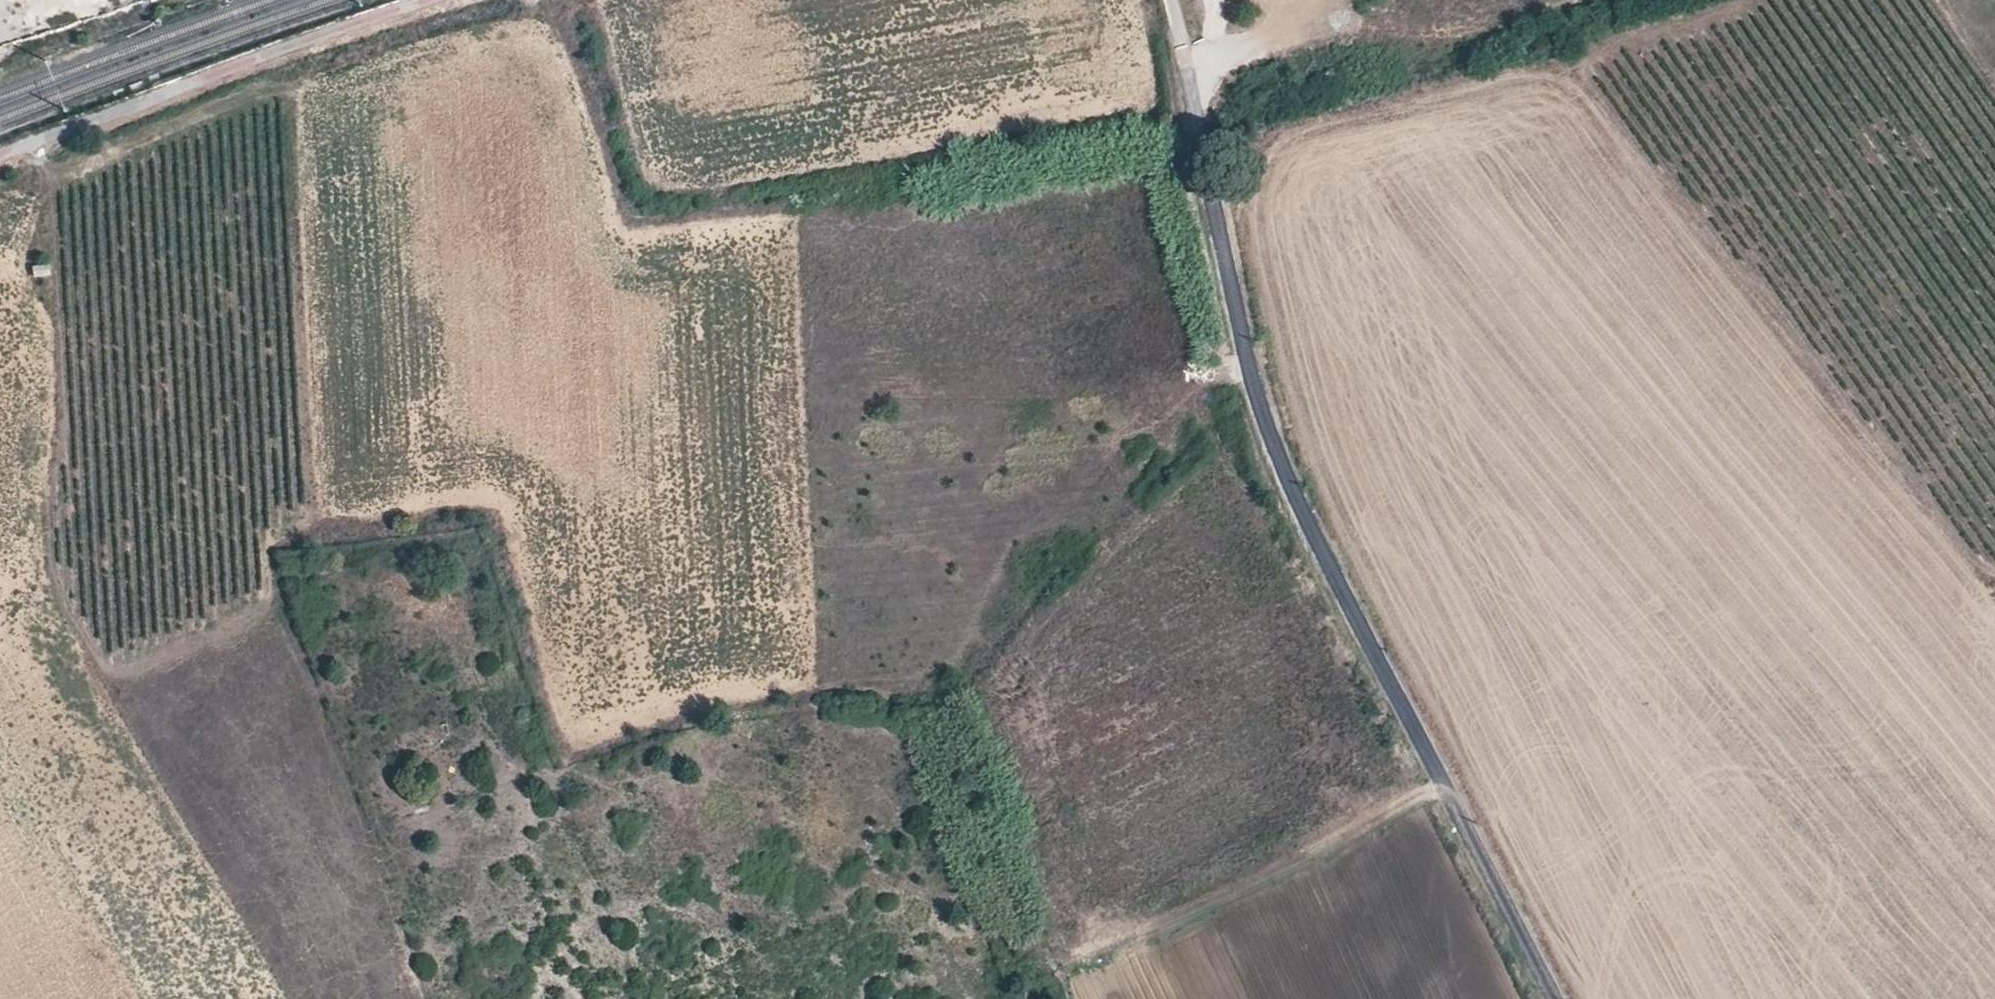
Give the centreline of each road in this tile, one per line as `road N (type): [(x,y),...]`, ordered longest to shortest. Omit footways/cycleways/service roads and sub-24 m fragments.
road 1 (unclassified): [(1168,0),(1259,409),(1555,998)]
road 2 (unclassified): [(424,0),(0,154)]

